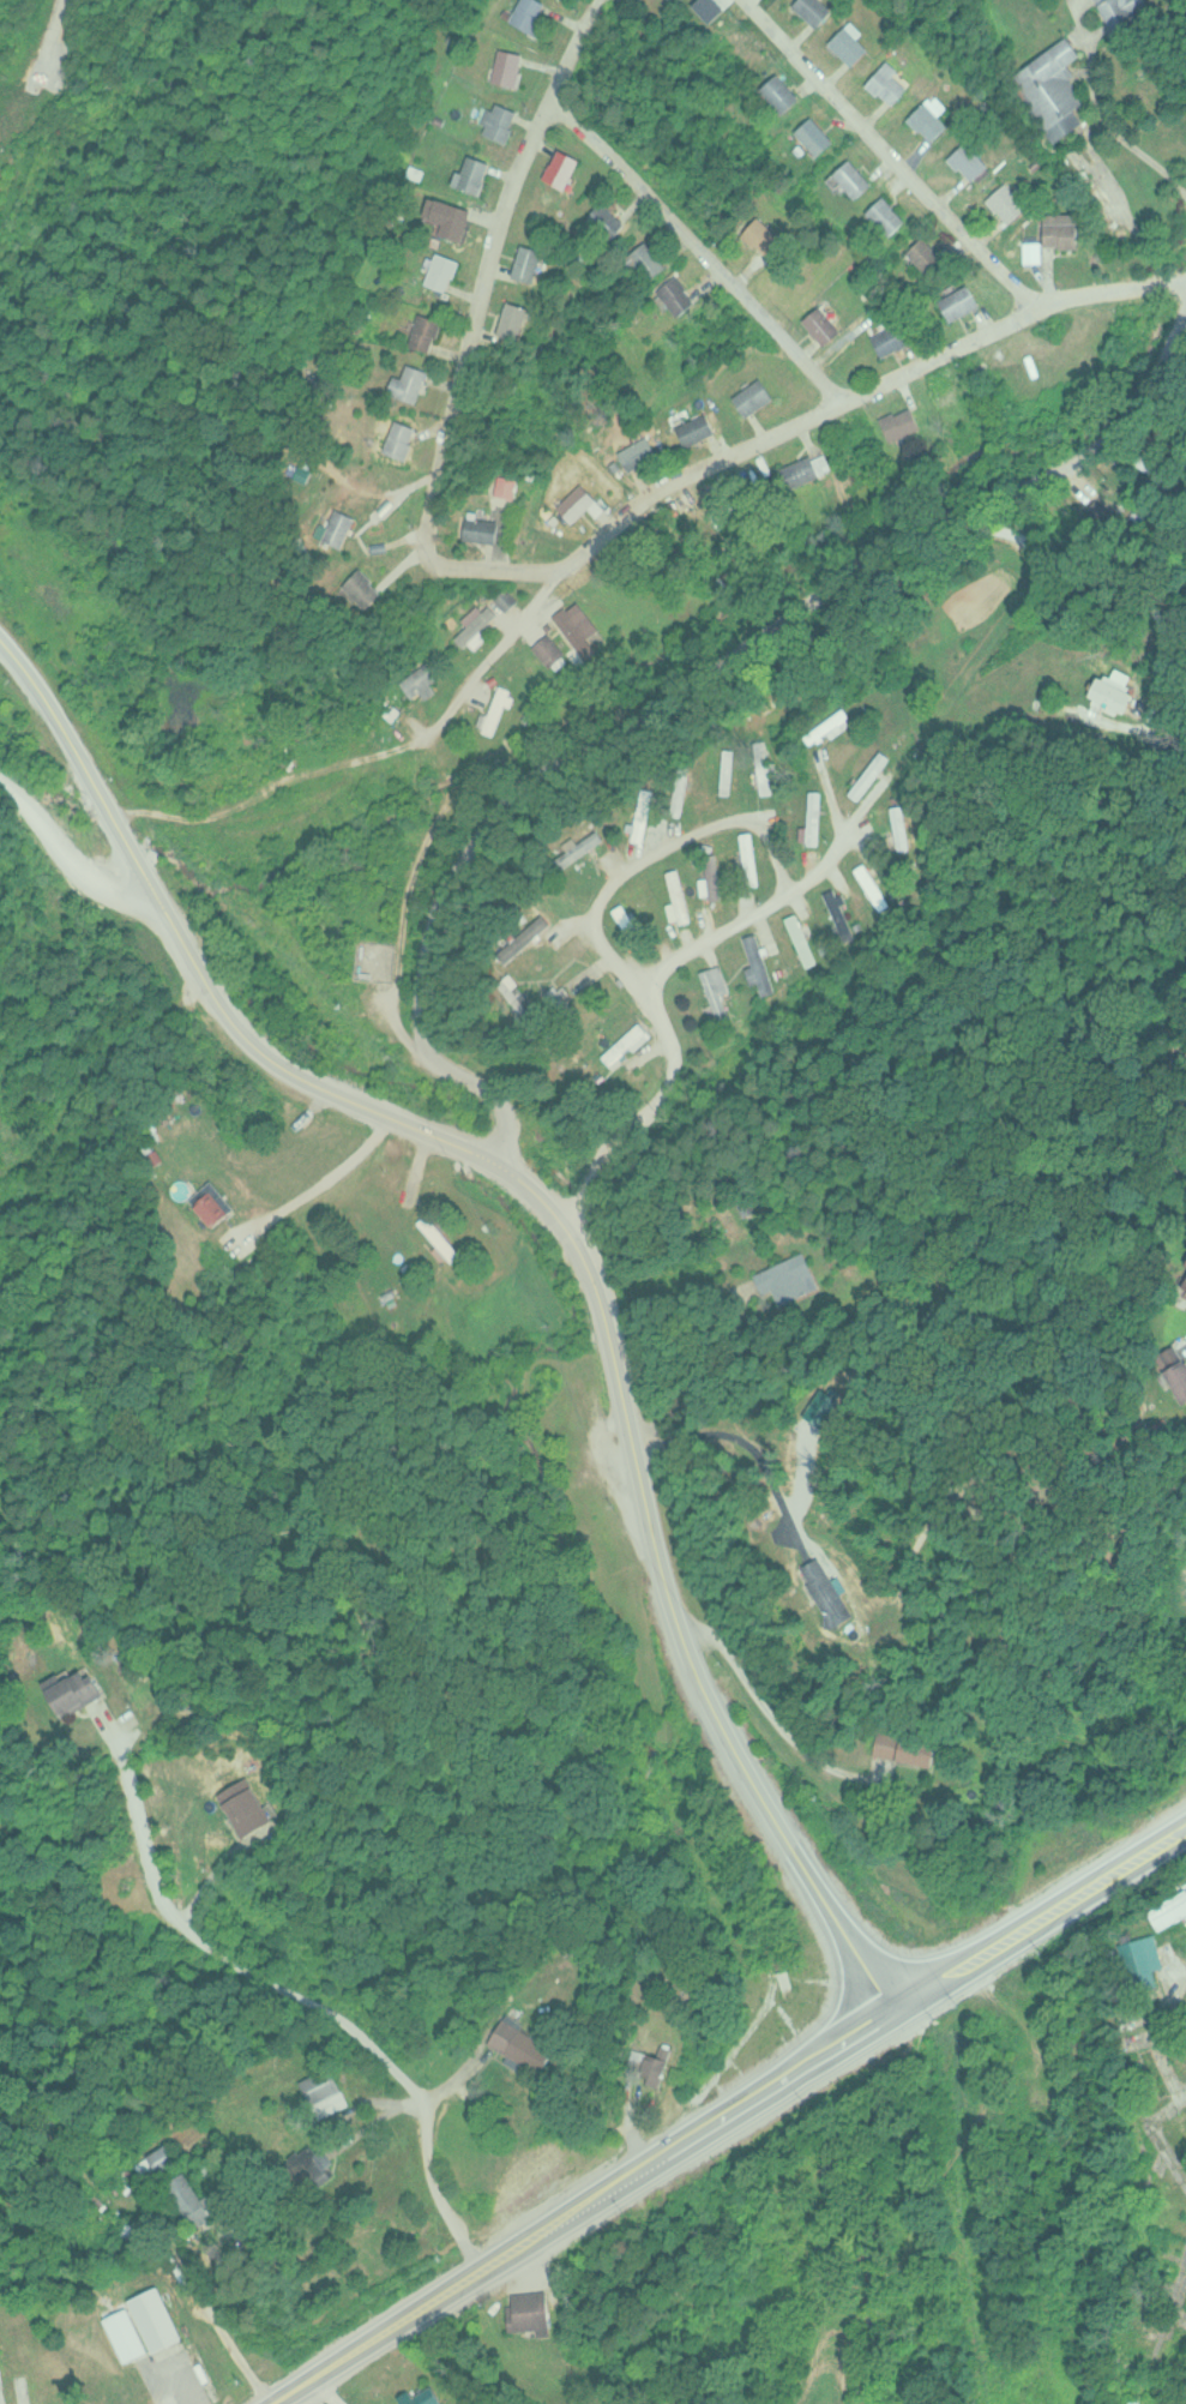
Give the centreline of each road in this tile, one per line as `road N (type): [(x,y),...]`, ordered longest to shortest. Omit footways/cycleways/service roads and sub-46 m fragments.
road 1 (residential): [(1185,301),(1144,414),(588,739),(446,908),(414,1005),(429,1050),(506,1108),(489,1152)]
road 2 (trunk): [(1185,1832),(267,2403)]
road 3 (residential): [(595,0),(510,180),(420,536),(437,563),(562,567),(434,733)]
road 4 (residential): [(893,2017),(747,1773),(678,1633),(596,1296),(561,1220)]
road 5 (residential): [(561,1220),(489,1152),(285,1064),(215,987),(145,883),(30,671),(0,637)]
road 6 (residential): [(1185,288),(1136,287),(1050,302),(648,491),(562,567)]
road 7 (residential): [(561,1220),(603,1158),(657,1105),(673,1064),(637,985),(825,869),(854,827)]
road 8 (residential): [(746,0),(1031,312)]
road 9 (residential): [(552,92),(838,401)]
road 10 (residential): [(788,893),(755,818),(618,870),(594,900),(592,937),(637,985)]
road 11 (track): [(434,733),(297,773),(200,813),(114,819)]
road 12 (residential): [(215,987),(112,1057),(23,1172),(0,1177)]
road 13 (residential): [(873,1780),(801,1748),(752,1694),(722,1642),(678,1633)]
road 14 (residential): [(1185,195),(1098,112),(1085,56),(1090,10)]
road 15 (residential): [(938,535),(986,582),(964,642)]

